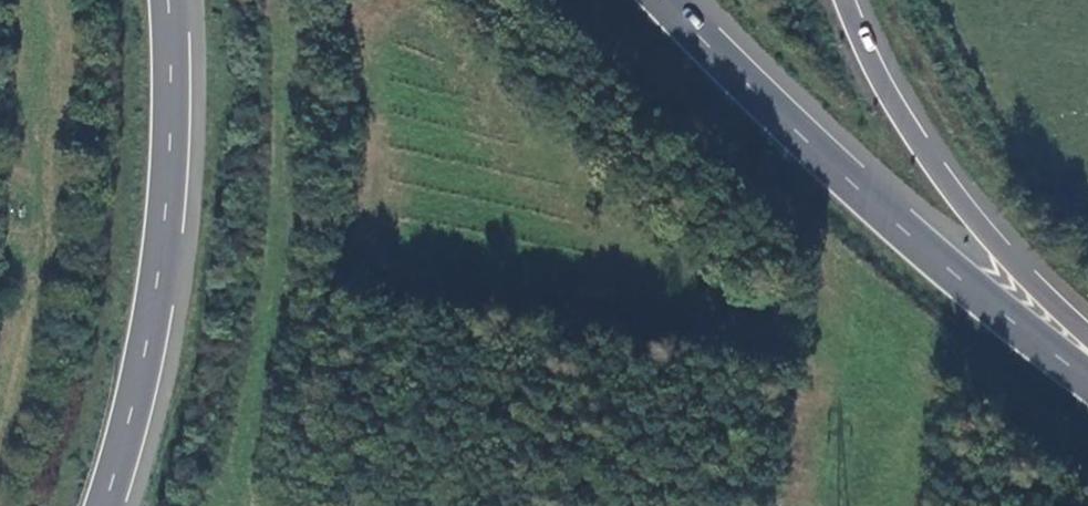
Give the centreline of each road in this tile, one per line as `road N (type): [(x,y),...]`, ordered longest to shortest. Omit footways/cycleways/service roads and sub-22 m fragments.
road 1 (trunk): [(1087,380),(844,176),(667,0)]
road 2 (trunk): [(101,505),(133,394),(162,239),(168,0)]
road 3 (trunk): [(1087,345),(1020,276),(912,130),(845,0)]

